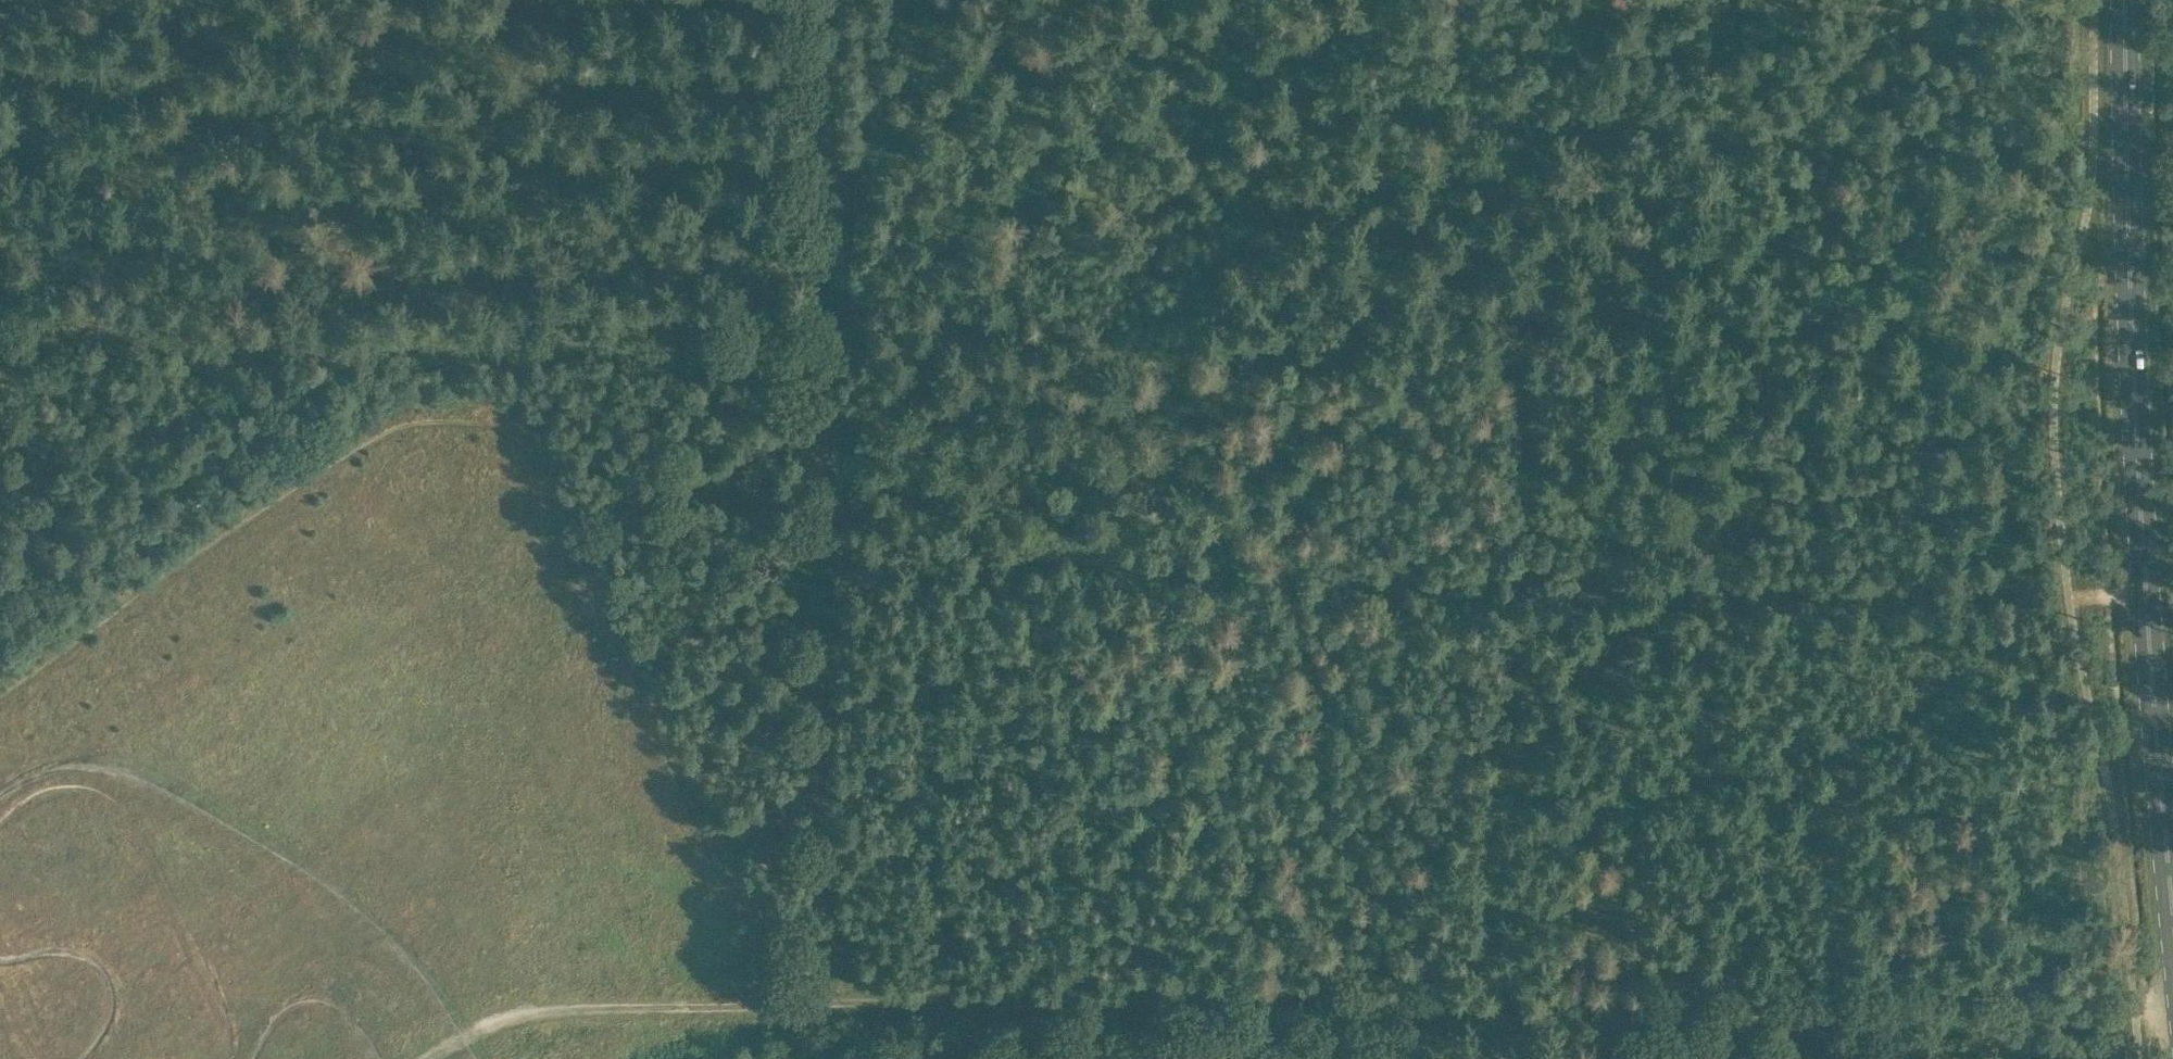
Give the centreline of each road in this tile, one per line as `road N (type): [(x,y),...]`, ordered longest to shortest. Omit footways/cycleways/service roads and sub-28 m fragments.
road 1 (track): [(802,1009),(540,443),(501,410),(404,410),(0,675)]
road 2 (track): [(826,1008),(828,0)]
road 3 (primary): [(2172,900),(2130,325),(2129,0)]
road 4 (track): [(2135,1012),(1243,1006)]
road 5 (track): [(823,330),(0,332)]
road 6 (track): [(1243,1006),(826,1008)]
road 7 (track): [(802,1009),(516,1020),(439,1058)]

